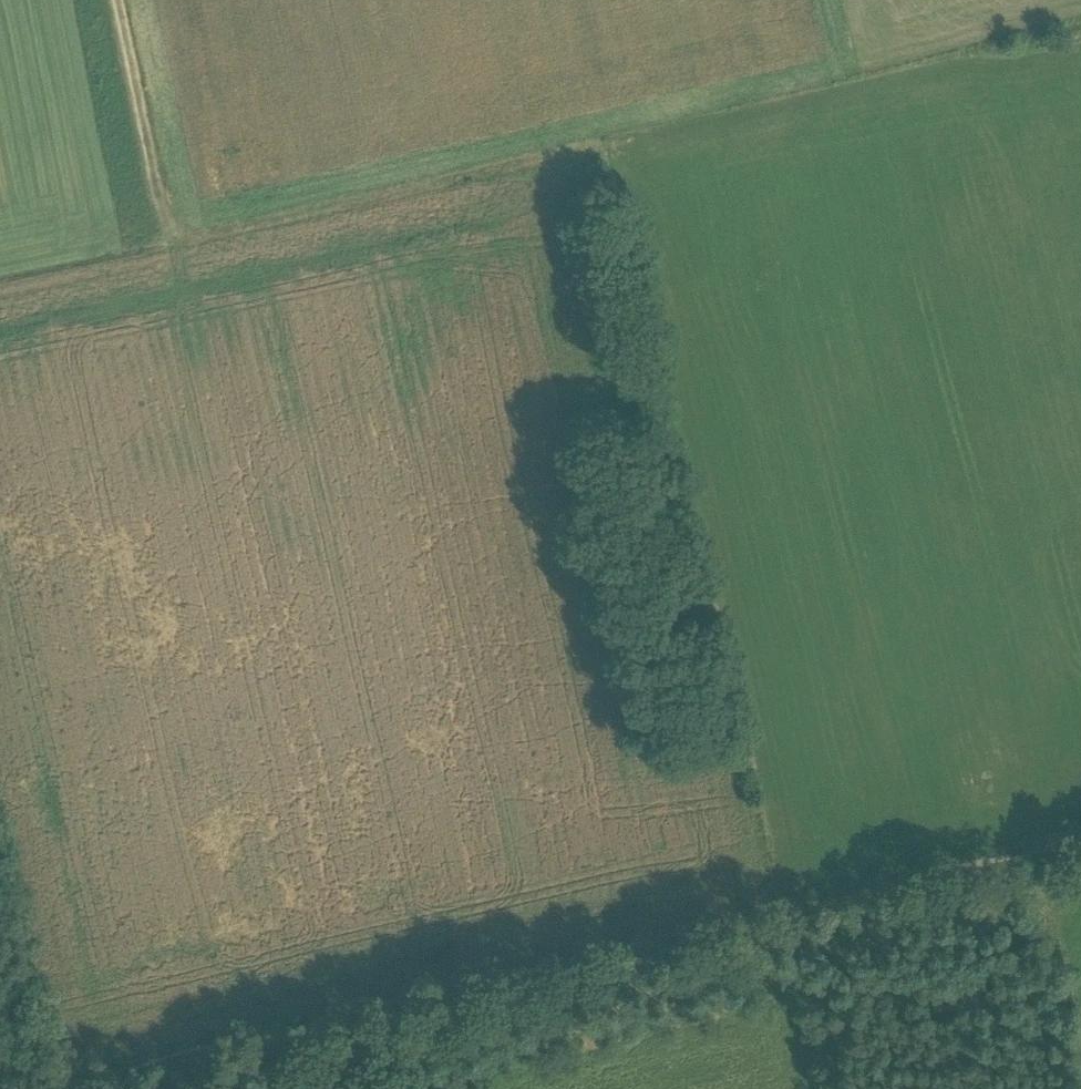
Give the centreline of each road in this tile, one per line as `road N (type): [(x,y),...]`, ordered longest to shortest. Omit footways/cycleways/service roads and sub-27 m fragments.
road 1 (track): [(323,1019),(1080,828)]
road 2 (track): [(118,0),(170,254),(587,162)]
road 3 (track): [(31,1088),(323,1019)]

